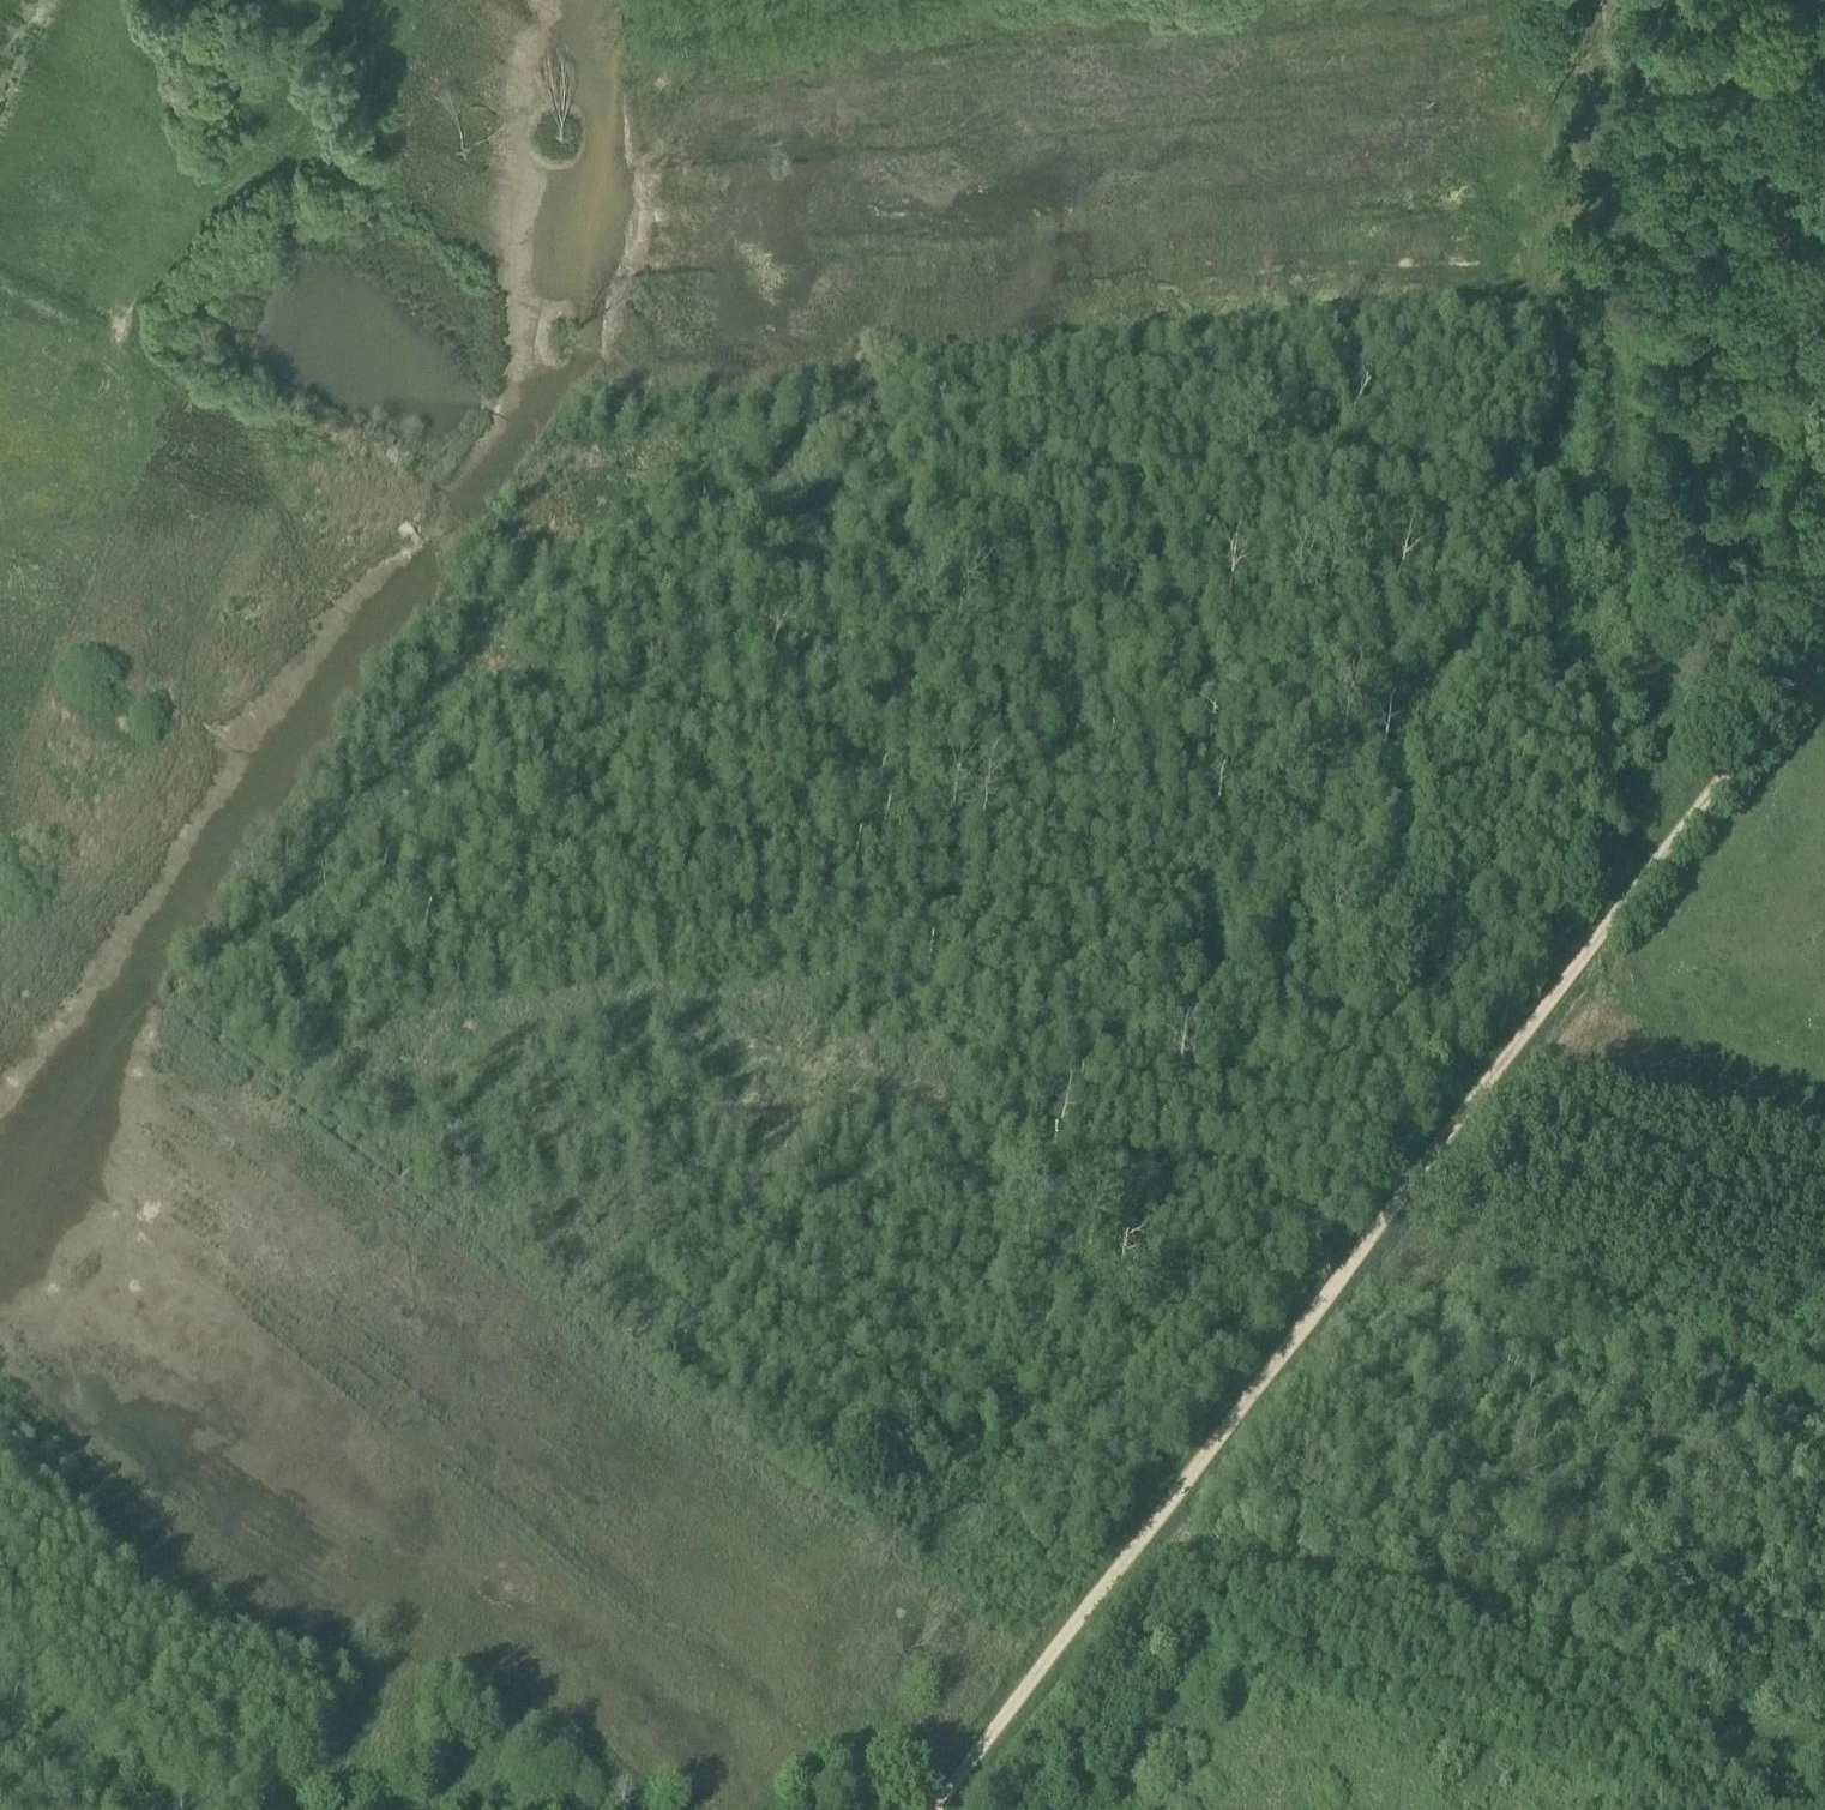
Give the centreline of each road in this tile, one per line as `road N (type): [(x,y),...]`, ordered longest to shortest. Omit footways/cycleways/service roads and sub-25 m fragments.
road 1 (track): [(1824,675),(949,1809)]
road 2 (track): [(1769,0),(1824,391)]

